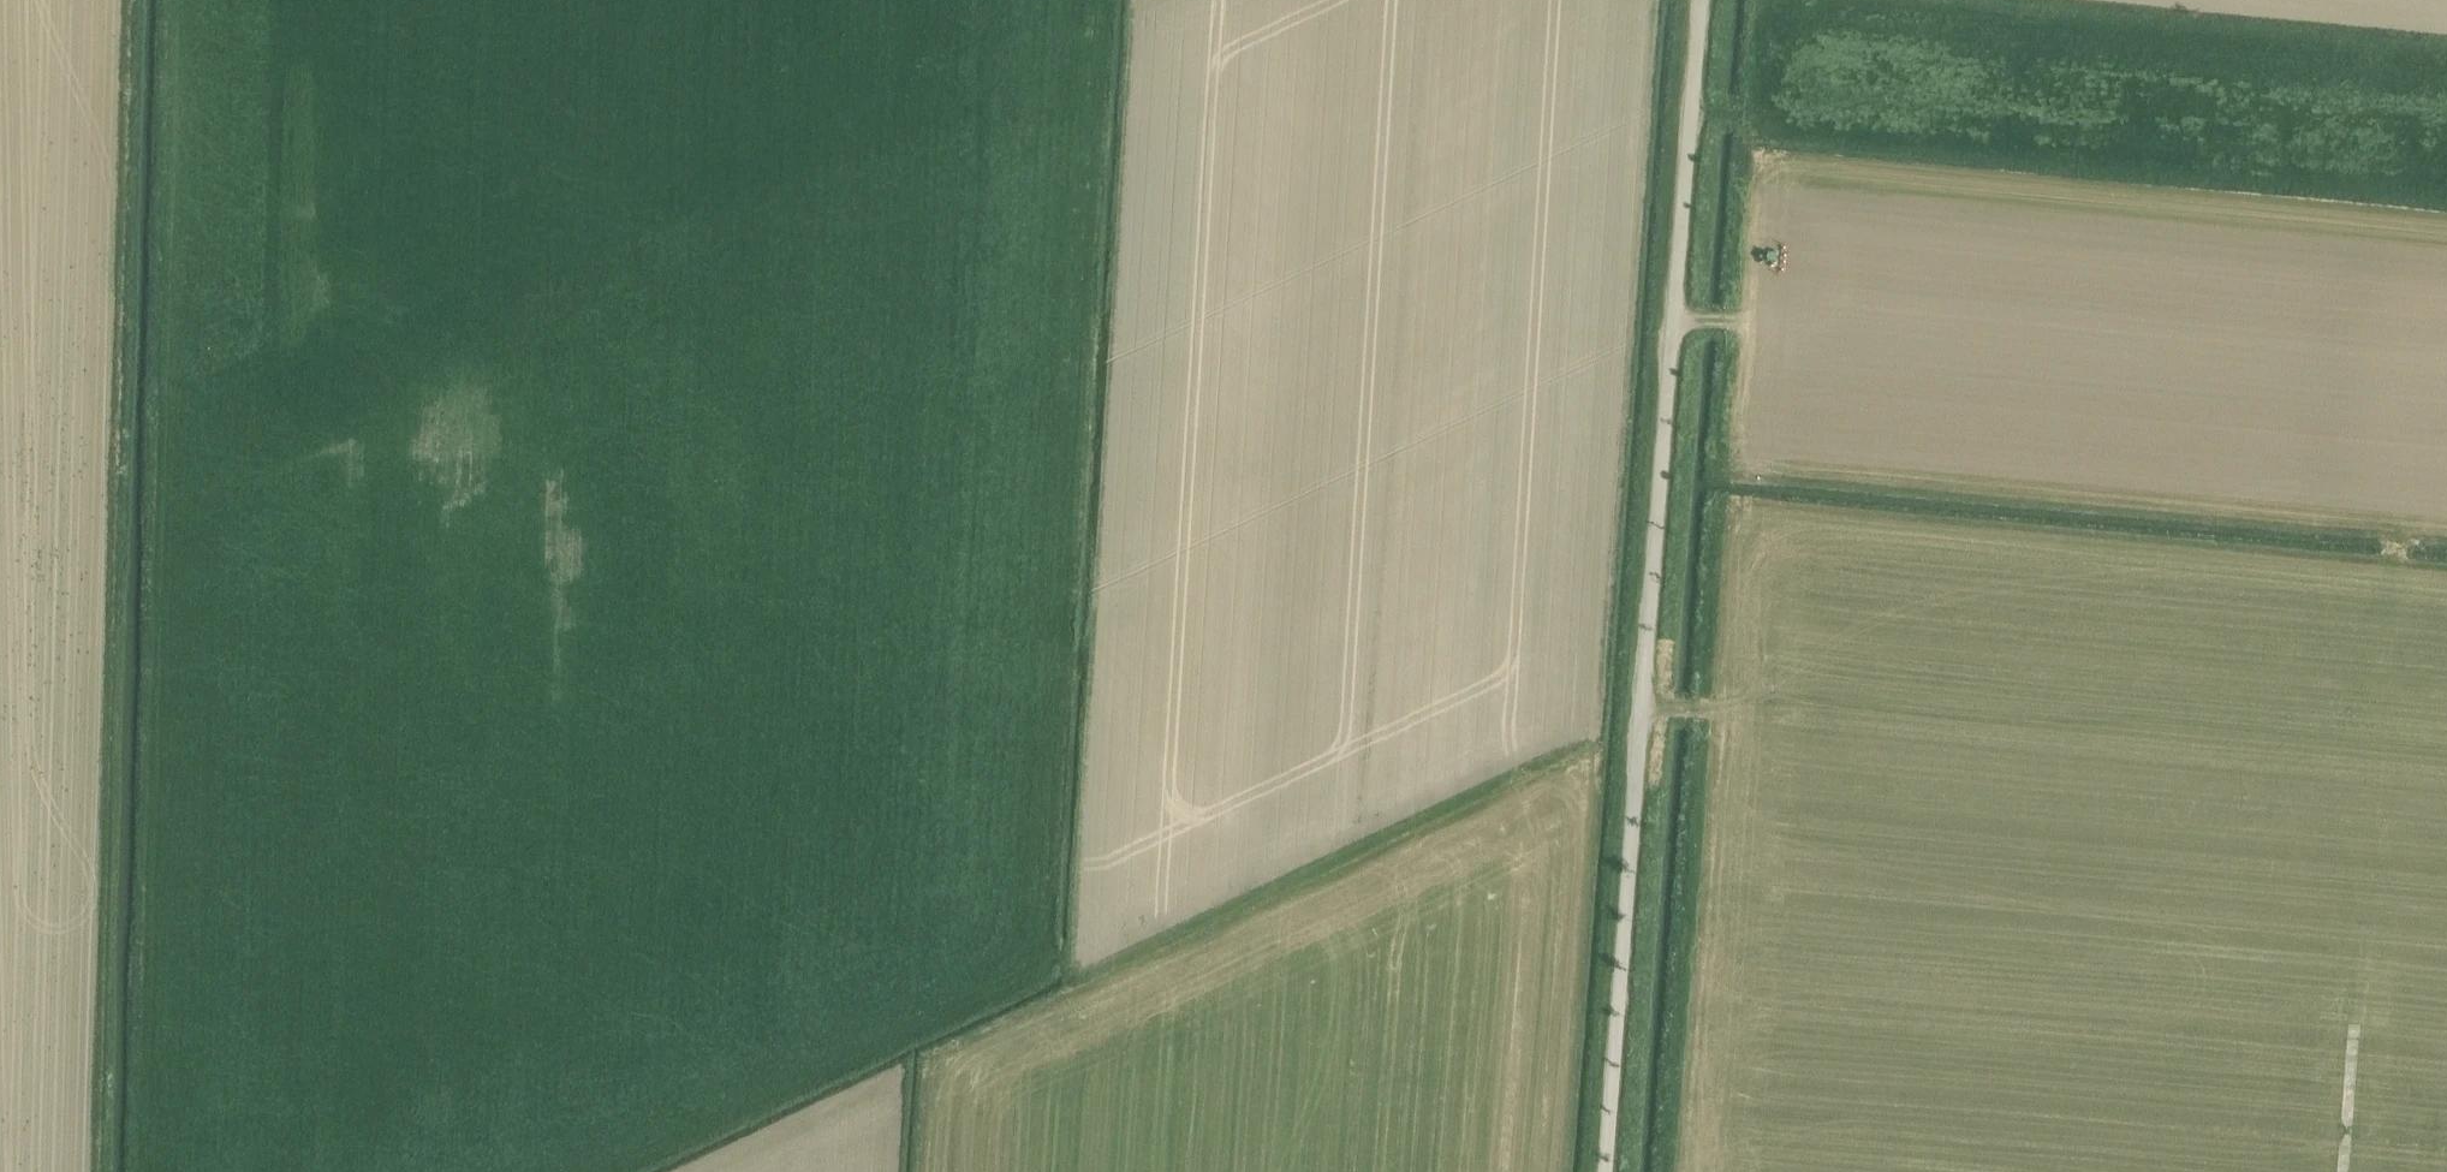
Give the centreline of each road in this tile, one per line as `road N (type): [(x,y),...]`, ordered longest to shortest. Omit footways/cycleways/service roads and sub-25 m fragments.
road 1 (unclassified): [(1611,1171),(1704,0)]

